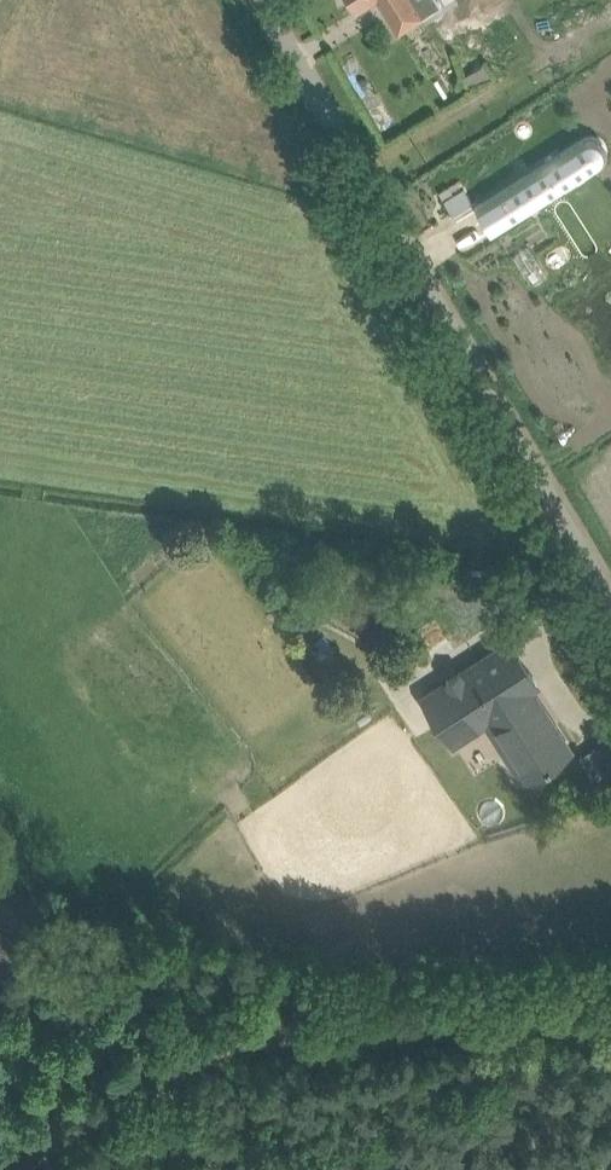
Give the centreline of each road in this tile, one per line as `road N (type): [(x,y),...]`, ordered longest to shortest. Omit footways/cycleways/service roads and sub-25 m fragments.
road 1 (unclassified): [(610,593),(263,0)]
road 2 (unclassified): [(31,1169),(140,1076),(211,1045),(610,1005)]

